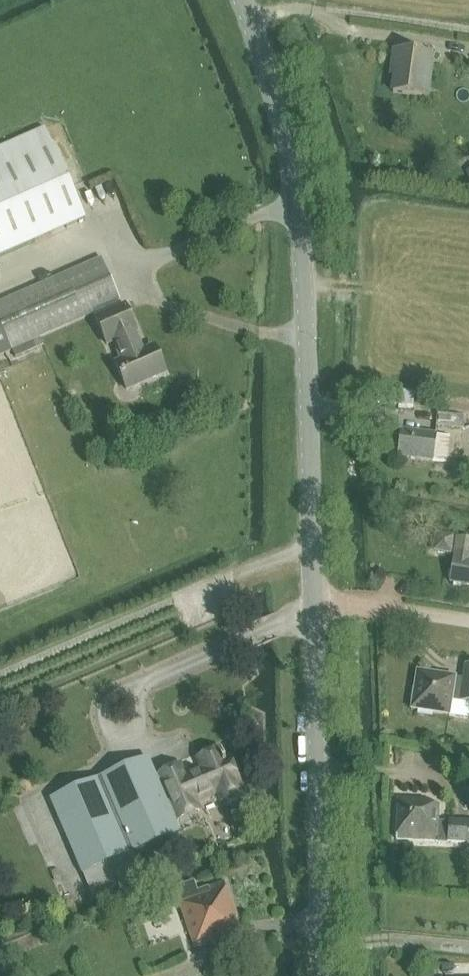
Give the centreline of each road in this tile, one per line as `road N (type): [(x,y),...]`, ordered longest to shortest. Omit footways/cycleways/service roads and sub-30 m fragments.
road 1 (tertiary): [(322,975),(306,287),(290,159),(239,0)]
road 2 (track): [(0,678),(311,543)]
road 3 (track): [(119,693),(313,612)]
road 4 (track): [(468,618),(313,602)]

